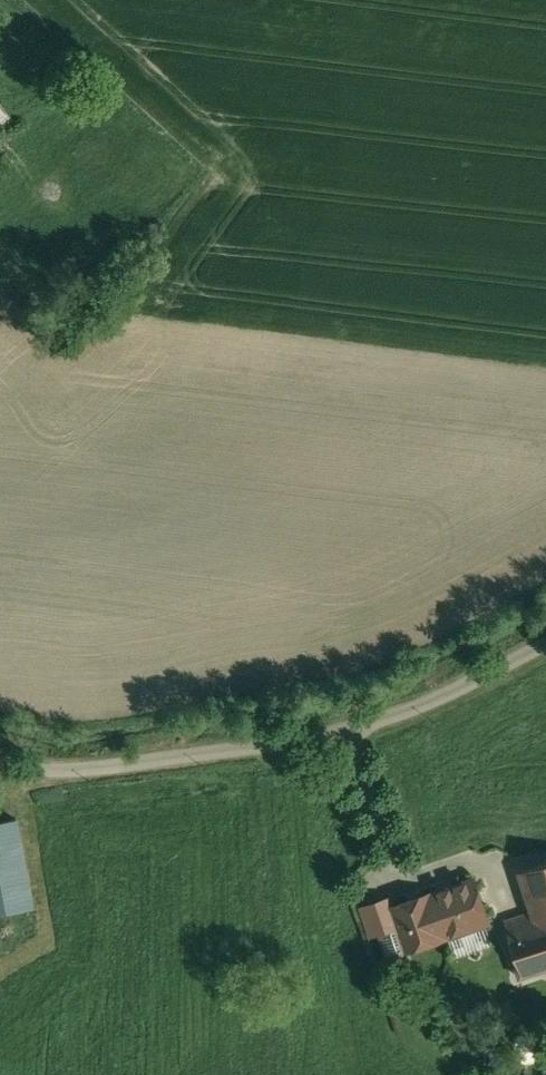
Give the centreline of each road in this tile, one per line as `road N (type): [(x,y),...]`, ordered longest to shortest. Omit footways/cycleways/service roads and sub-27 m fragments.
road 1 (unclassified): [(0,747),(73,753),(247,731),(443,681),(545,624)]

